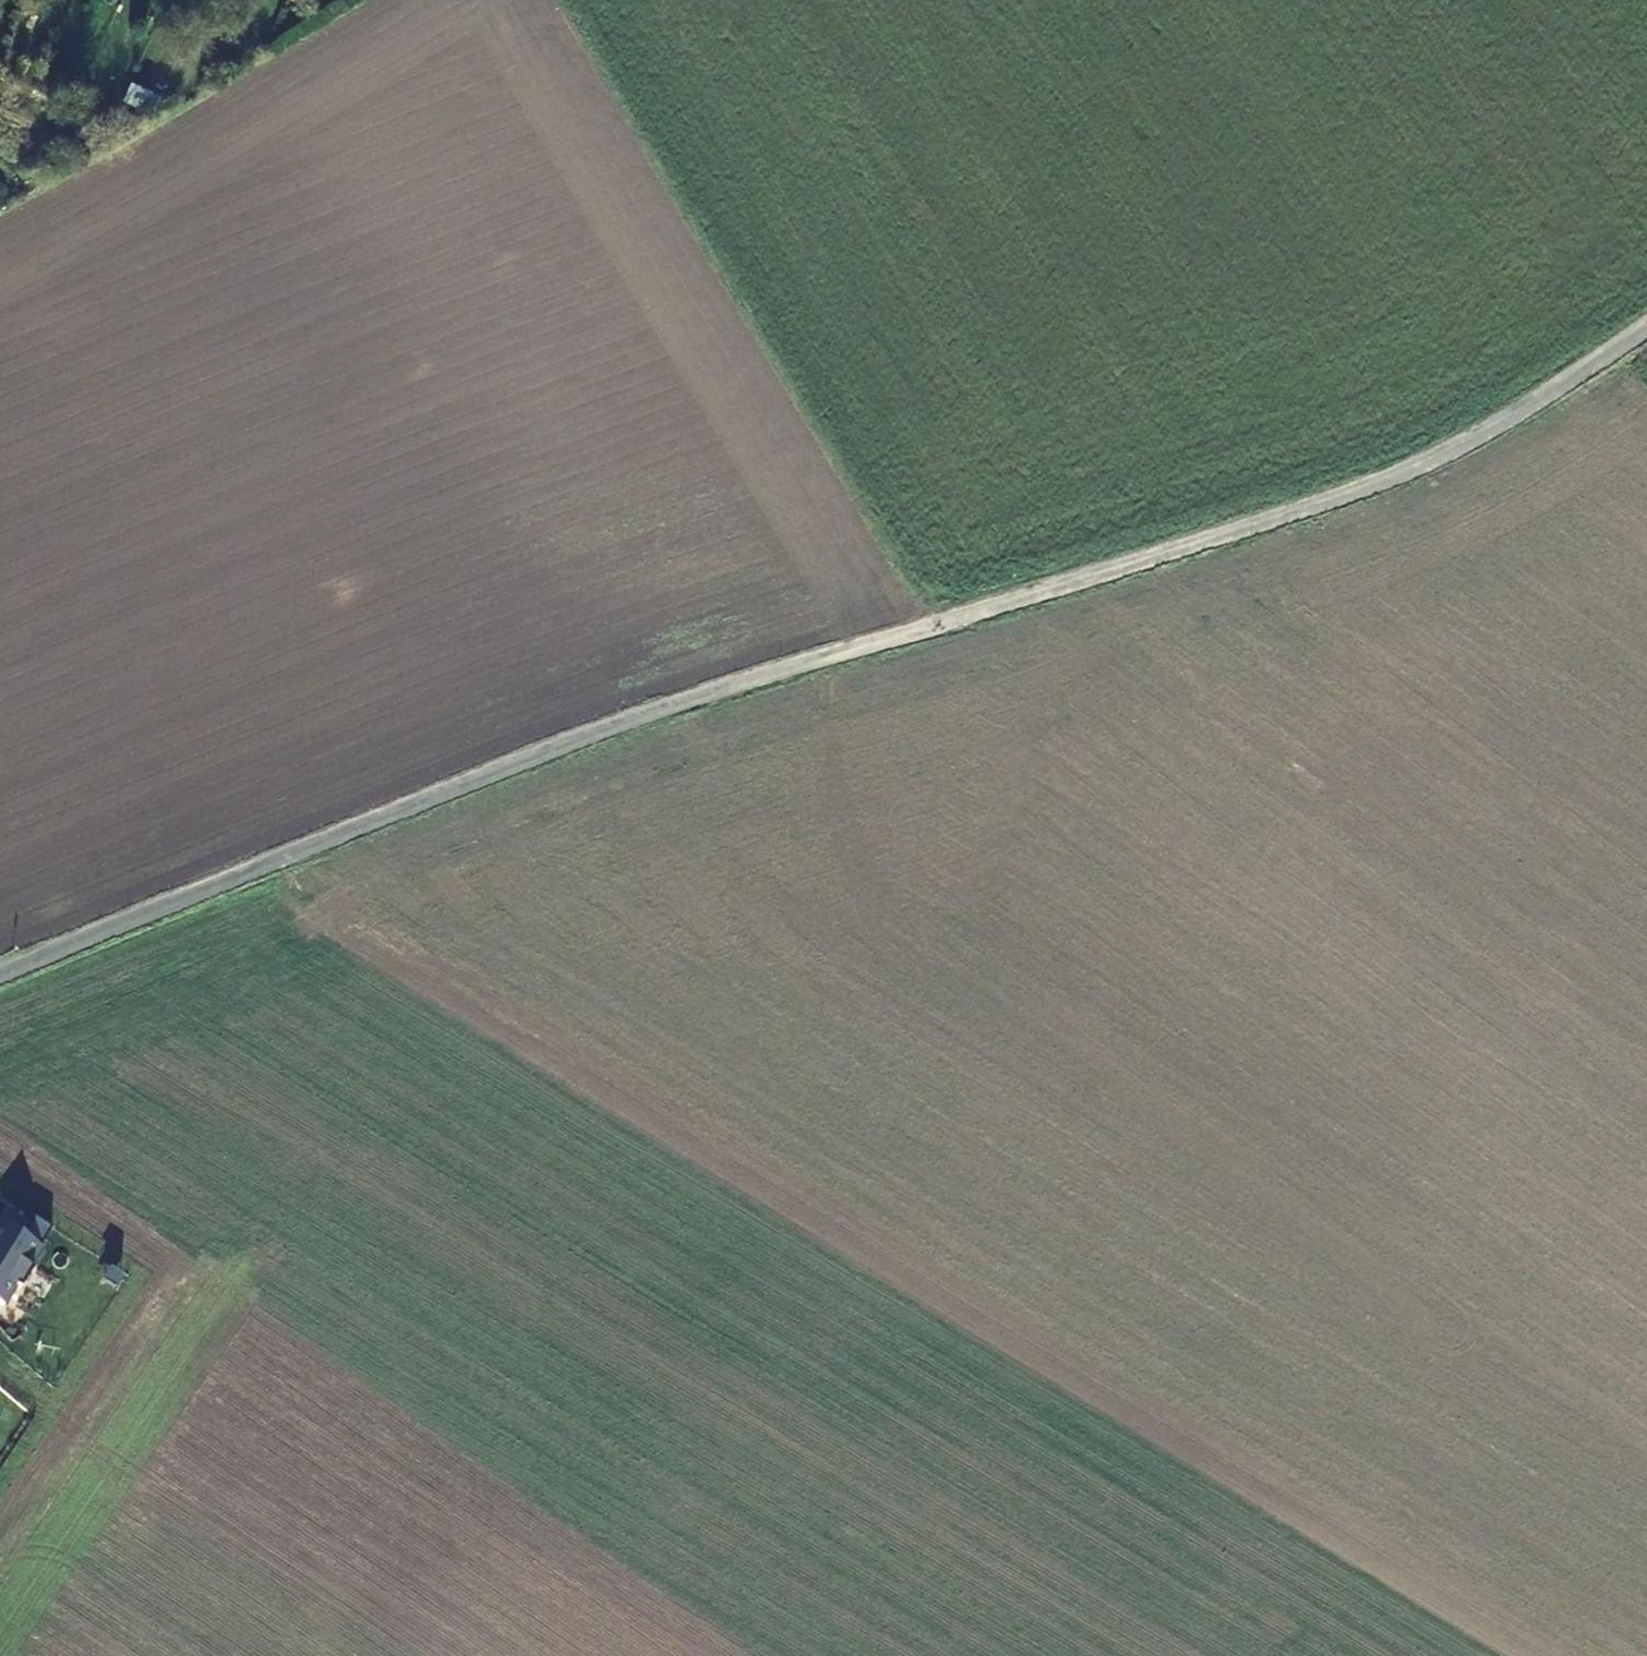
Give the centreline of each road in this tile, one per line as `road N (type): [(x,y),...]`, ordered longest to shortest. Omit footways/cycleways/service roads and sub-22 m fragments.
road 1 (track): [(1646,327),(1494,430),(1301,514),(792,668),(420,798)]
road 2 (track): [(0,974),(420,798)]

